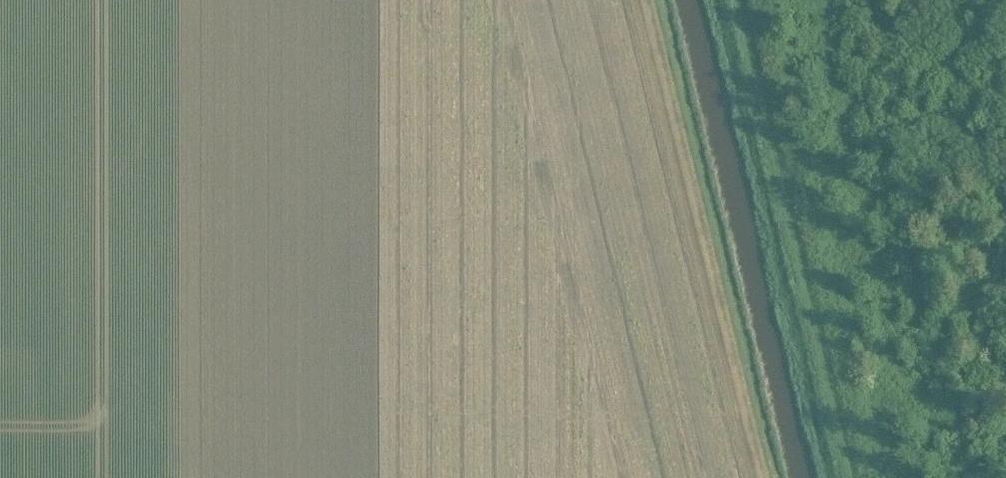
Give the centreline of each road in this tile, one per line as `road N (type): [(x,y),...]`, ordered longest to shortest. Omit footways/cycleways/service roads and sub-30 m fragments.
road 1 (track): [(852,477),(738,0)]

